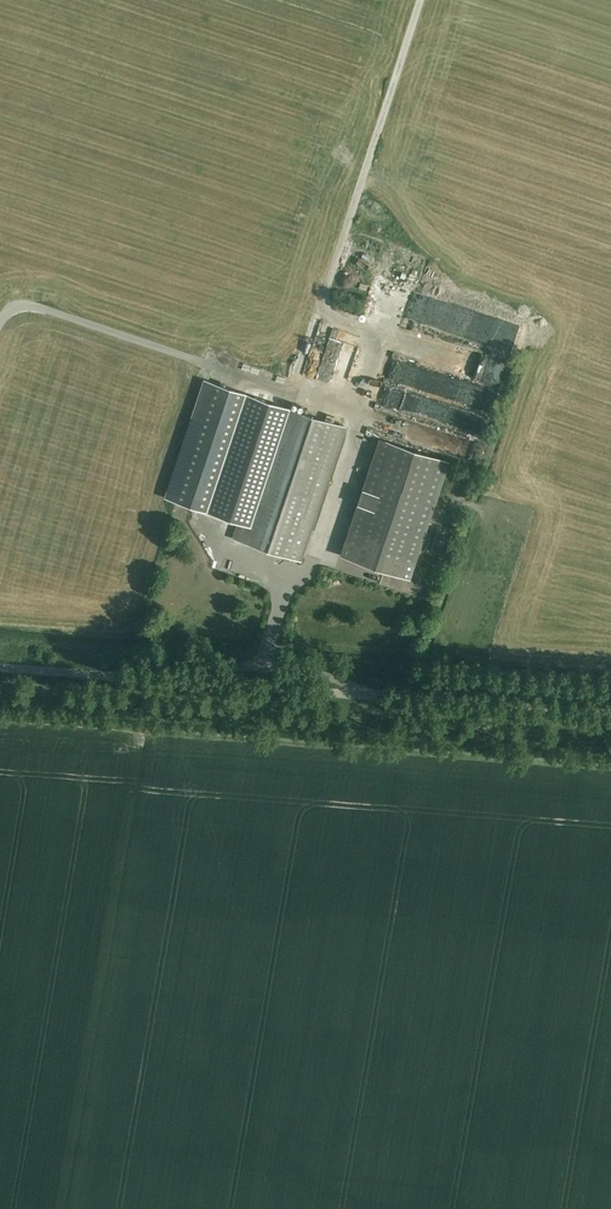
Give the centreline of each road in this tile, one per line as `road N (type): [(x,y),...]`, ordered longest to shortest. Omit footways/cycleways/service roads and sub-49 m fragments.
road 1 (unclassified): [(610,713),(0,666)]
road 2 (track): [(421,0),(323,300),(380,344),(355,415)]

